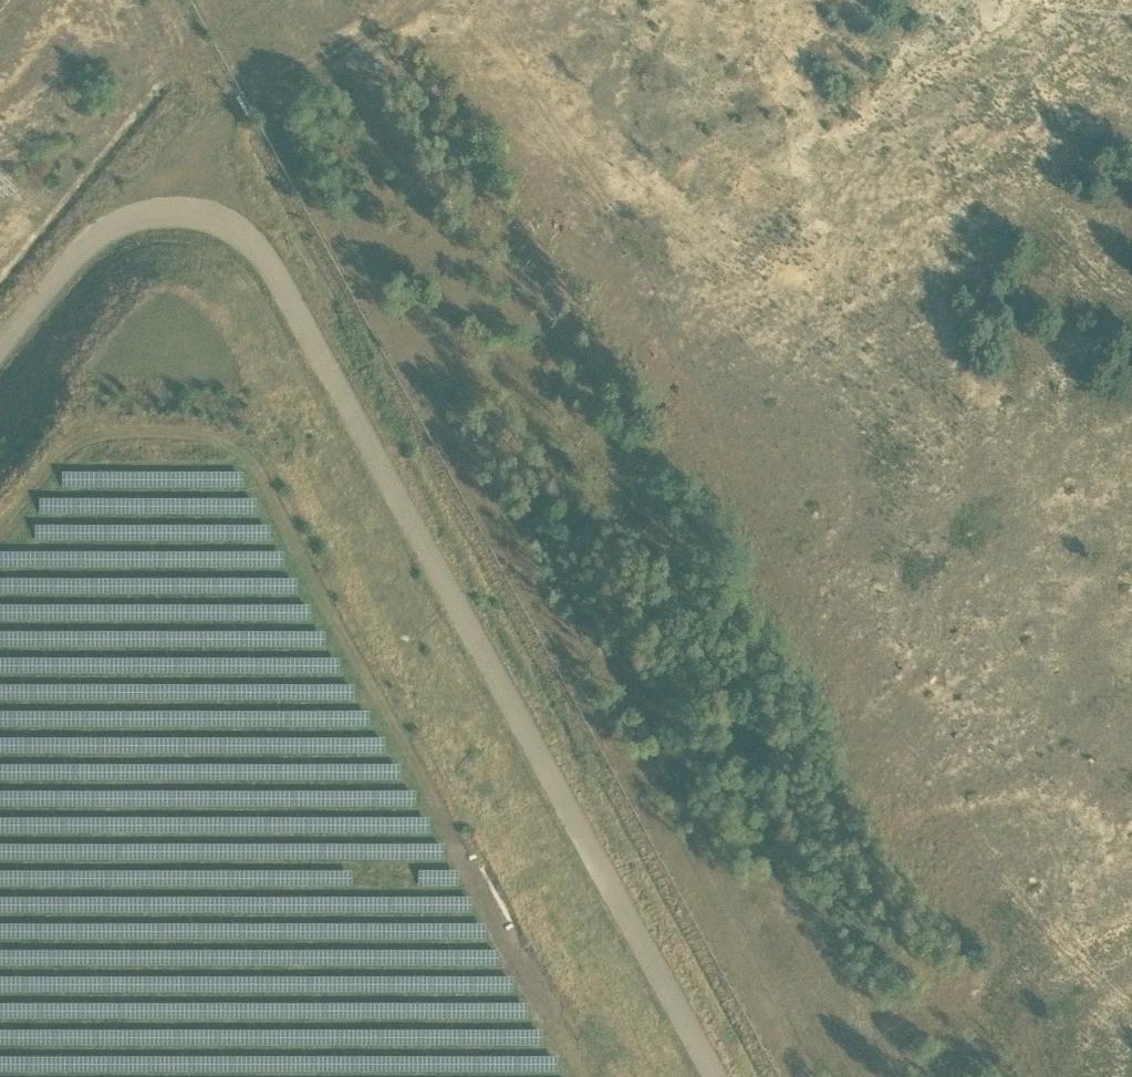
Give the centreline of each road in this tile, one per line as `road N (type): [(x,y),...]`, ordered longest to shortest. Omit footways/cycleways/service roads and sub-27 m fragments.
road 1 (track): [(0,360),(90,248),(159,216),(229,231),(287,297),(712,1076)]

